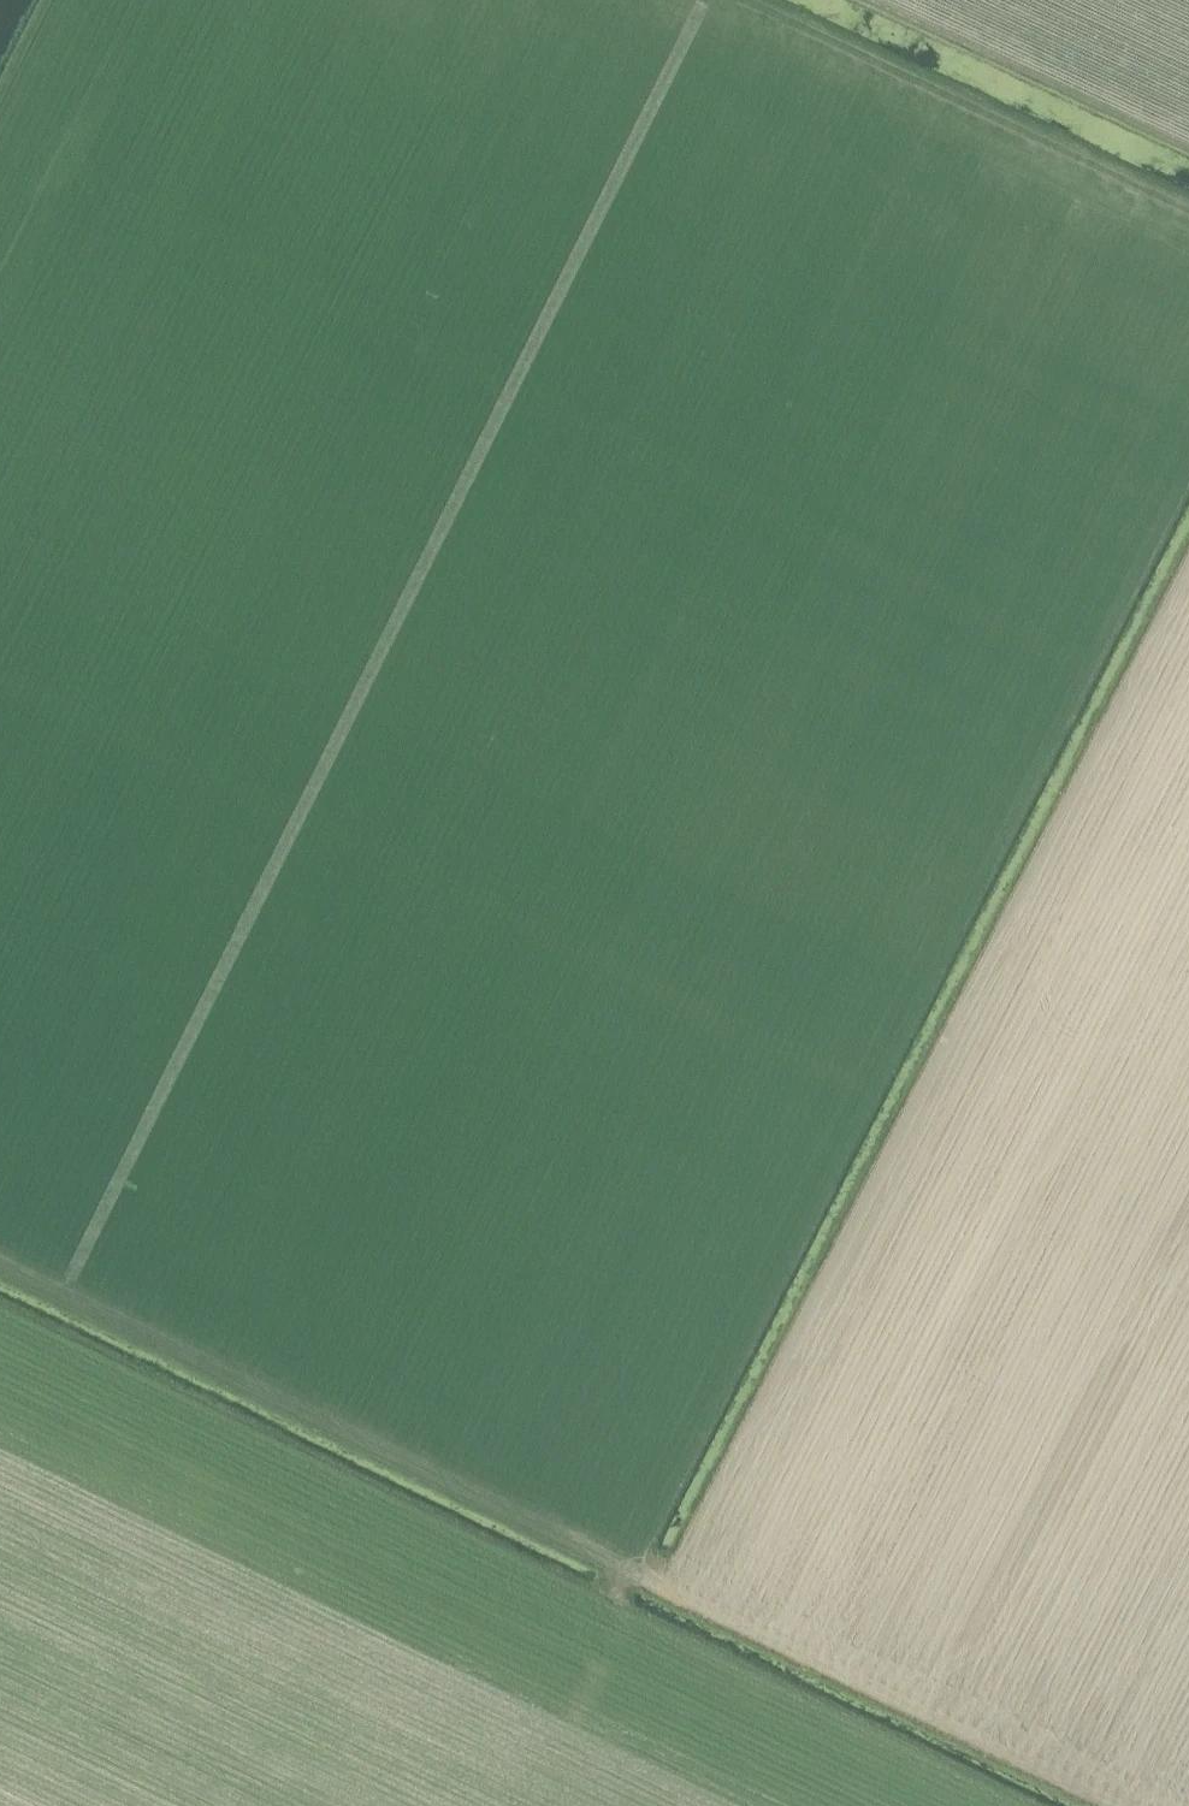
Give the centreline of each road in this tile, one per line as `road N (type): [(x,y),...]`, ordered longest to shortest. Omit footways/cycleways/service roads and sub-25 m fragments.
road 1 (track): [(1122,1805),(0,1265)]
road 2 (track): [(742,0),(1188,211)]

